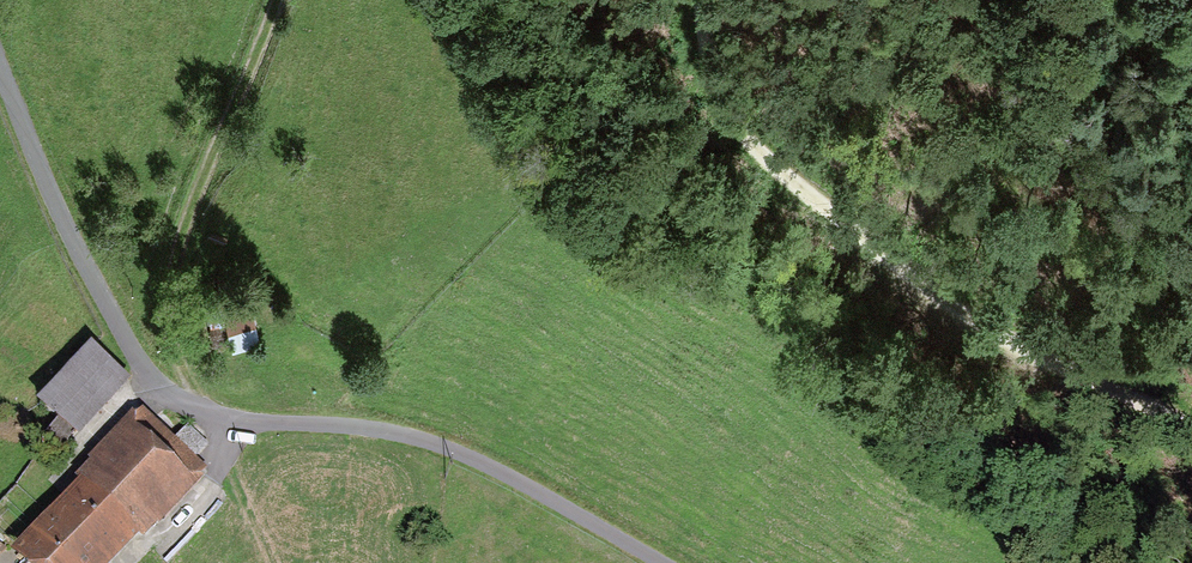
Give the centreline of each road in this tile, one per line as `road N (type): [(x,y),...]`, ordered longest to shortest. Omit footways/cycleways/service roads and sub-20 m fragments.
road 1 (residential): [(660,562),(436,443),(364,427),(236,419),(166,388),(136,356),(86,268),(0,70)]
road 2 (track): [(1191,433),(1014,343),(764,163),(718,118),(697,79),(691,0)]
road 3 (track): [(1191,261),(1028,91),(1000,33),(998,0)]

